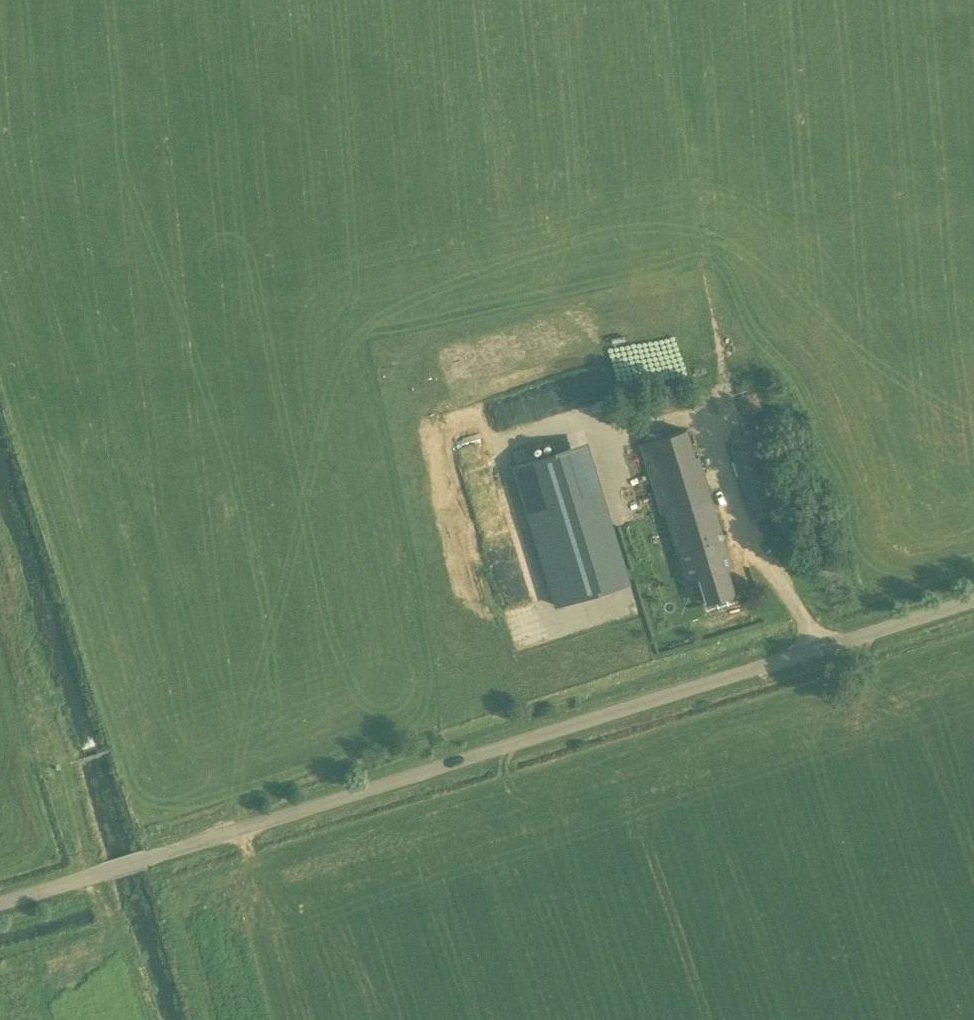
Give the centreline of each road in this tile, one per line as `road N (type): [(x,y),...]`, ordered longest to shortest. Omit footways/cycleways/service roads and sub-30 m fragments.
road 1 (unclassified): [(0,900),(973,600)]

